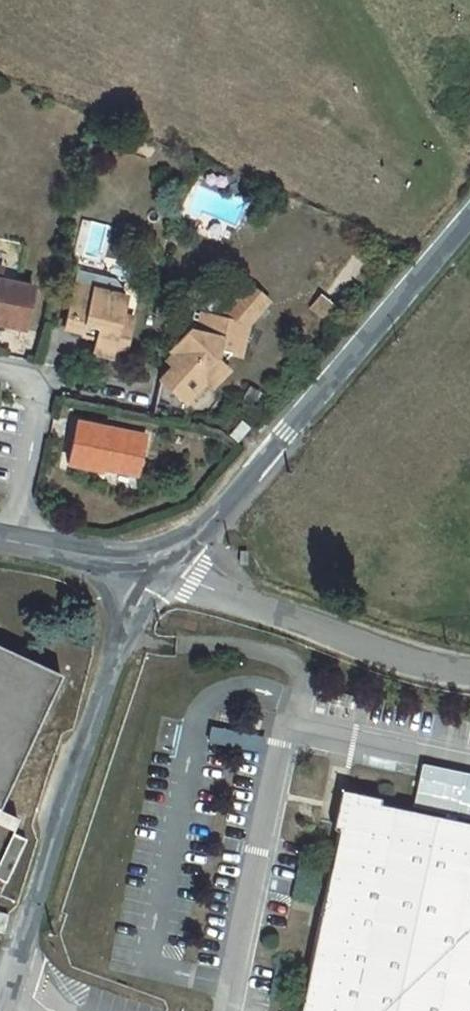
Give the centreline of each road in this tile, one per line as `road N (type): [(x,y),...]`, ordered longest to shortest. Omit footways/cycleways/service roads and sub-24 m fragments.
road 1 (unclassified): [(149,570),(203,528),(469,217)]
road 2 (residential): [(3,1010),(124,617),(149,570)]
road 3 (residential): [(149,570),(469,675)]
road 4 (residential): [(0,371),(31,377),(41,399),(10,541)]
road 5 (unclassified): [(10,541),(149,570)]

